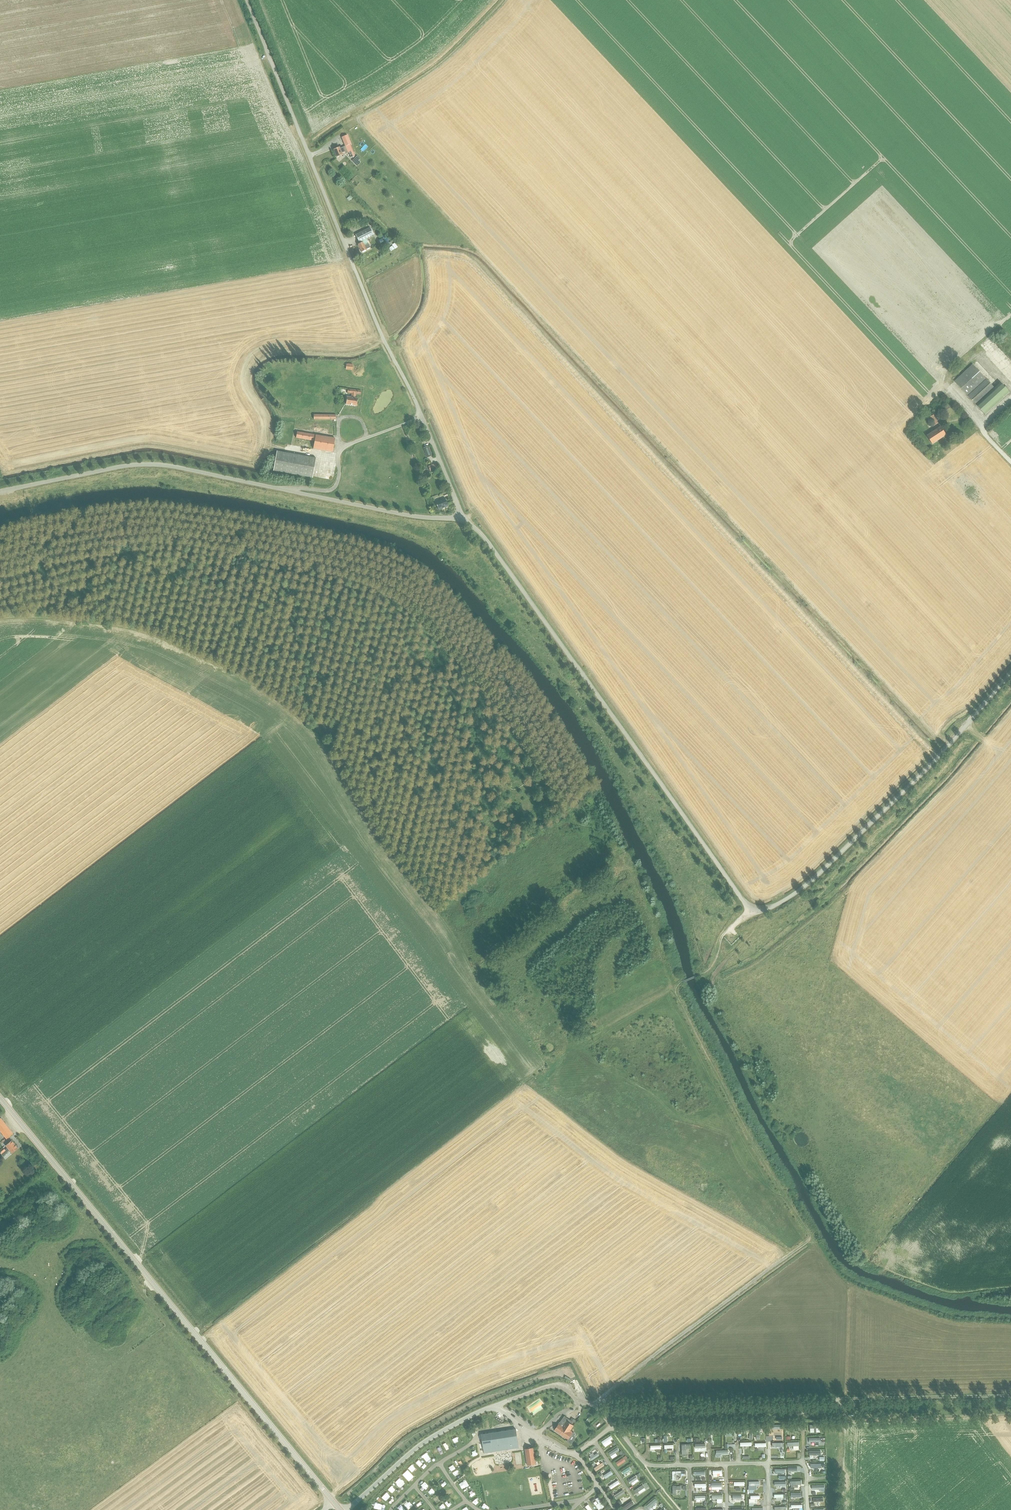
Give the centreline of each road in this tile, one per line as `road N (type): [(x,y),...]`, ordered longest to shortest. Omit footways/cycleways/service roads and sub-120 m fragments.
road 1 (unclassified): [(1010,672),(820,873),(775,905),(752,908),(483,535),(458,519)]
road 2 (tertiary): [(333,1502),(0,1098)]
road 3 (unclassified): [(422,417),(247,0)]
road 4 (track): [(1010,1396),(594,1403)]
road 5 (unclassified): [(0,491),(154,463),(288,491)]
road 6 (track): [(810,1237),(594,1403)]
road 7 (unclassified): [(345,1509),(415,1449),(495,1405)]
road 8 (unclassified): [(288,491),(331,490),(341,449),(422,417)]
road 9 (unclassified): [(288,491),(458,519)]
road 10 (track): [(752,908),(721,938),(710,969),(680,982),(677,995)]

